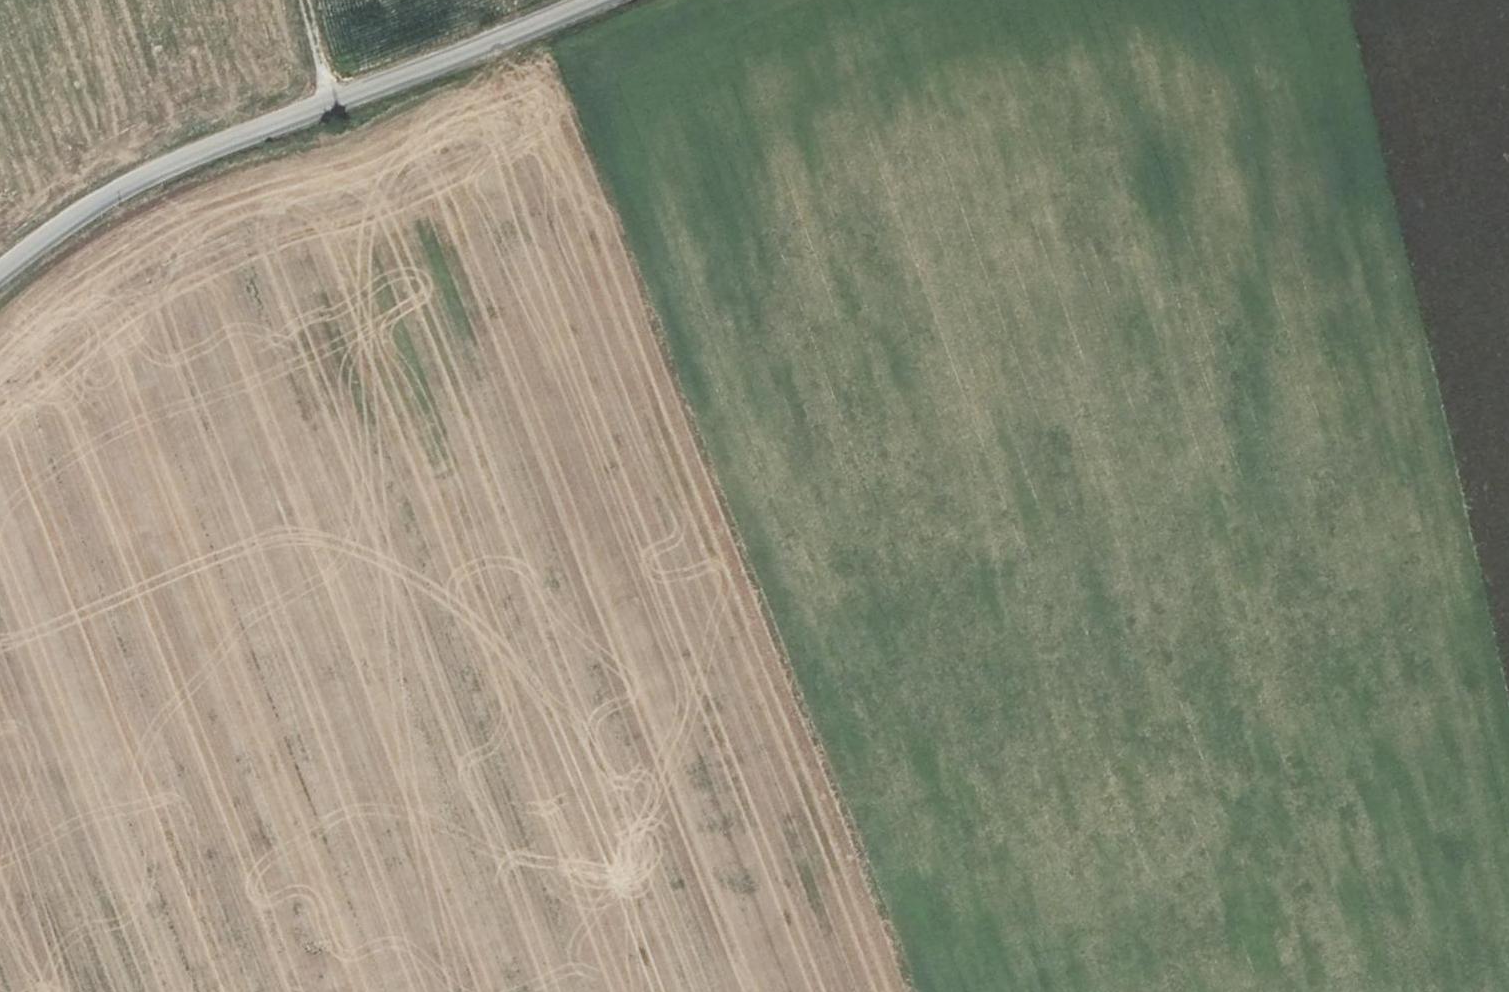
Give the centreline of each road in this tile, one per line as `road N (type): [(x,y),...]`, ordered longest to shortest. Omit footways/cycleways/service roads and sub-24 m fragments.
road 1 (unclassified): [(0,270),(141,177),(331,103)]
road 2 (unclassified): [(331,103),(590,0)]

